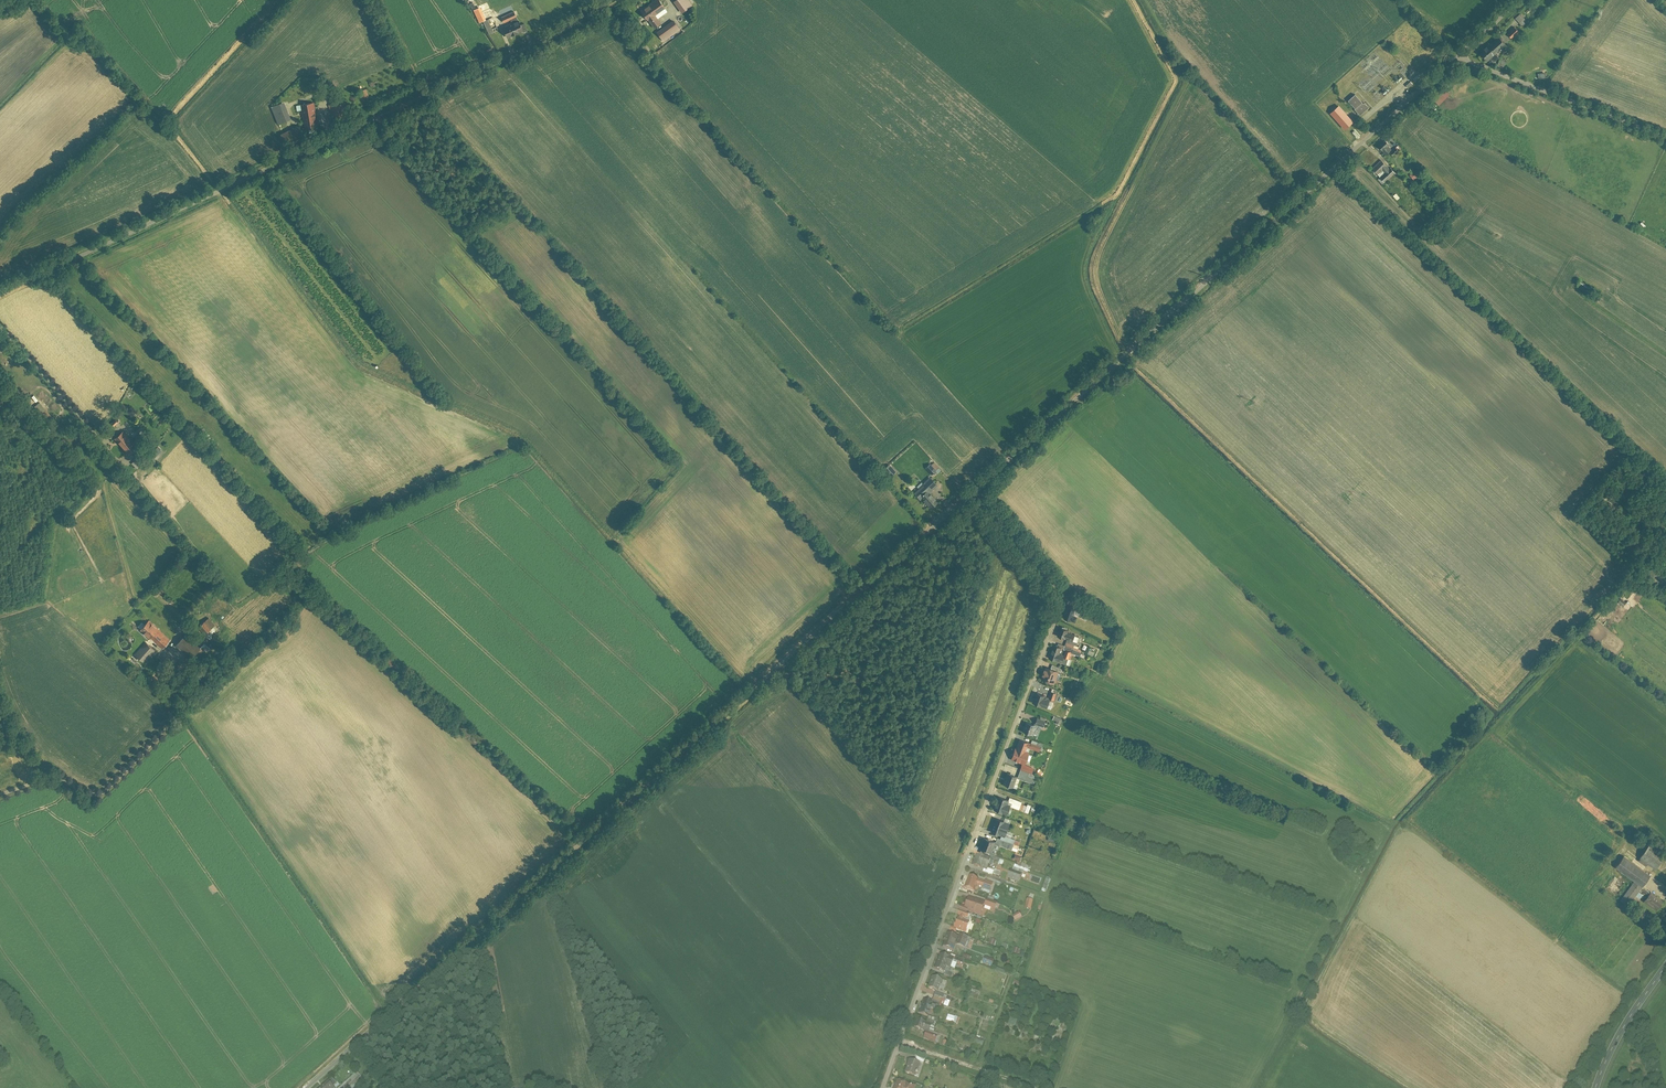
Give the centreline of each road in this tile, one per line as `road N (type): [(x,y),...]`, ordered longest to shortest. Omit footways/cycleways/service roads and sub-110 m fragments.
road 1 (residential): [(310,1087),(977,488)]
road 2 (residential): [(611,0),(553,36),(0,293)]
road 3 (residential): [(881,1087),(1055,606),(1055,590),(977,488)]
road 4 (residential): [(977,488),(1457,57)]
road 5 (residential): [(1665,138),(1457,57)]
road 6 (tertiary): [(1596,1087),(1665,966)]

